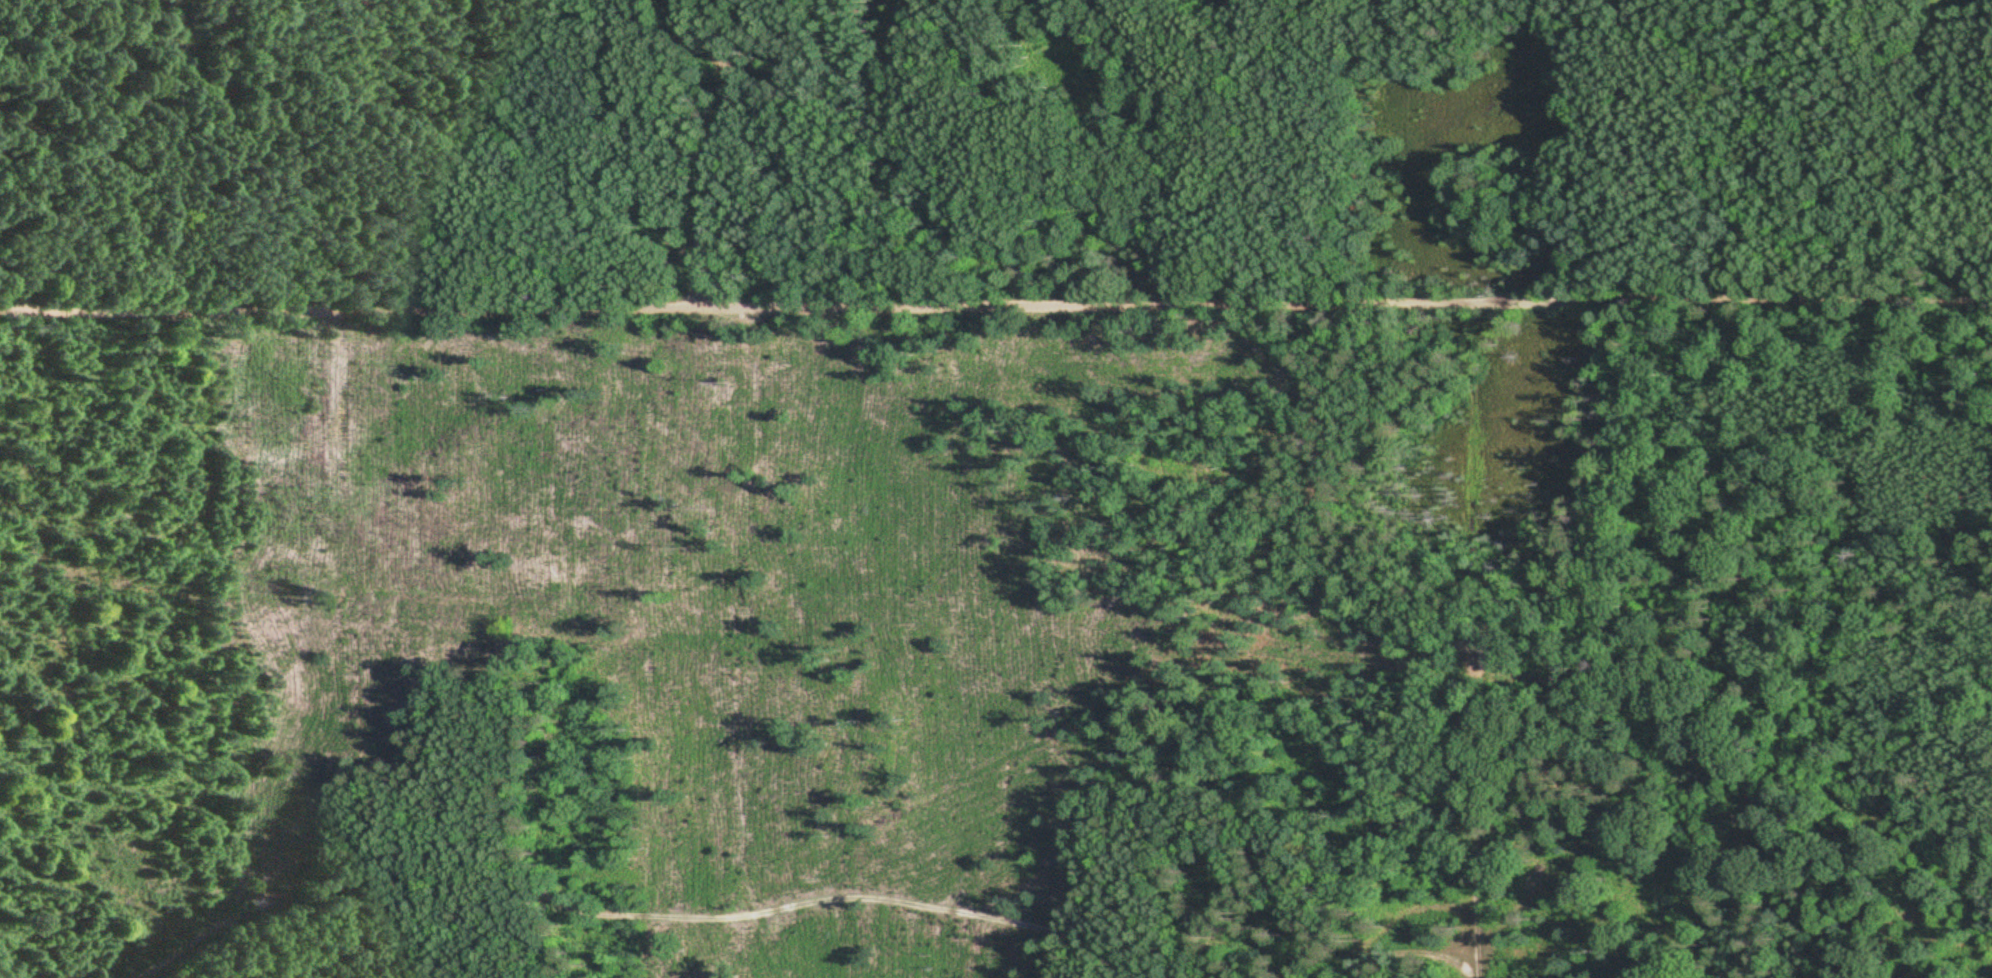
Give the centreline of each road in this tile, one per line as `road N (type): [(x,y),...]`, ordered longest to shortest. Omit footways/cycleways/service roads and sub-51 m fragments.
road 1 (track): [(0,314),(1991,300)]
road 2 (track): [(134,977),(238,914),(418,852),(503,872),(591,913),(747,921),(868,898),(1107,945),(1187,977)]
road 3 (track): [(706,309),(738,77),(679,0)]
road 4 (track): [(1483,977),(1474,655)]
road 5 (track): [(1343,977),(1443,952),(1468,977)]

